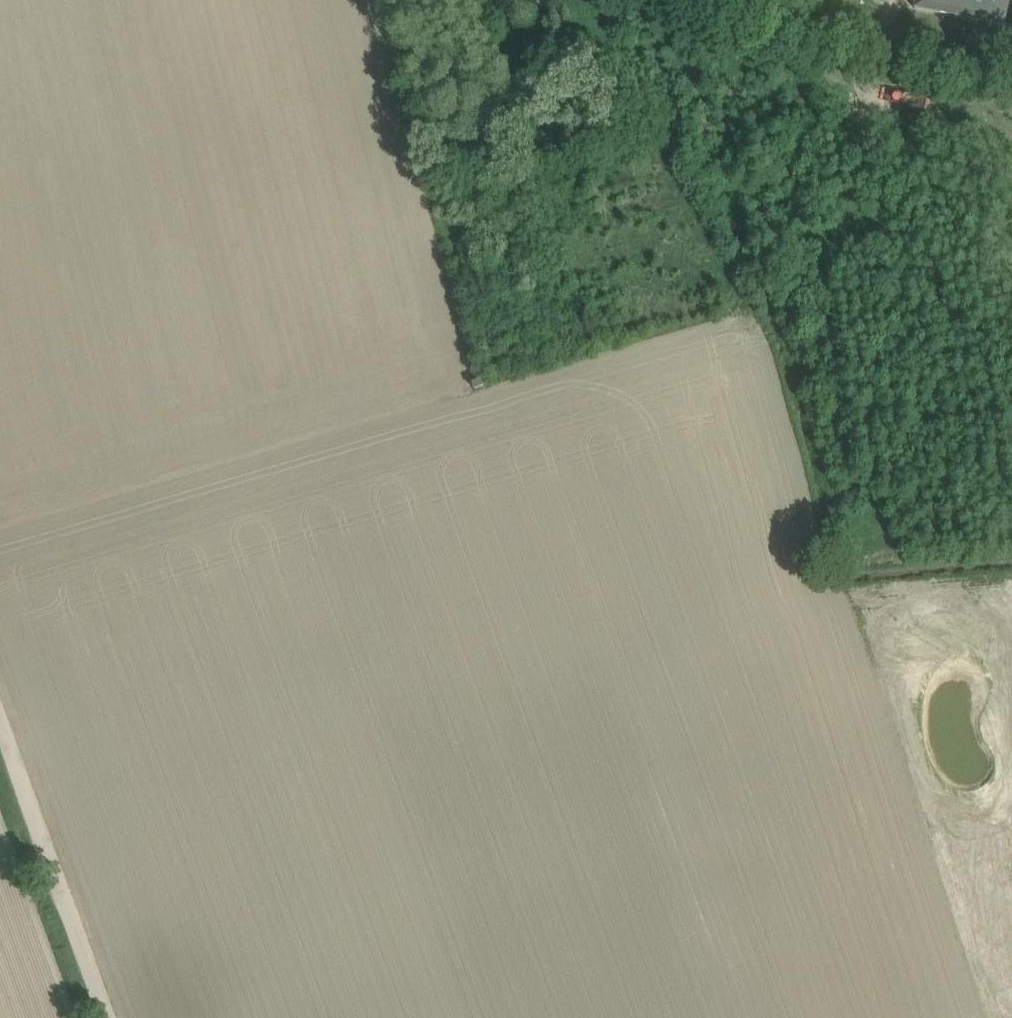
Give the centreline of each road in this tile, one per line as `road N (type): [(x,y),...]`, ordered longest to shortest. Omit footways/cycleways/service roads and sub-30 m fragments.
road 1 (track): [(0,702),(113,1017)]
road 2 (track): [(1011,75),(874,60),(695,0)]

